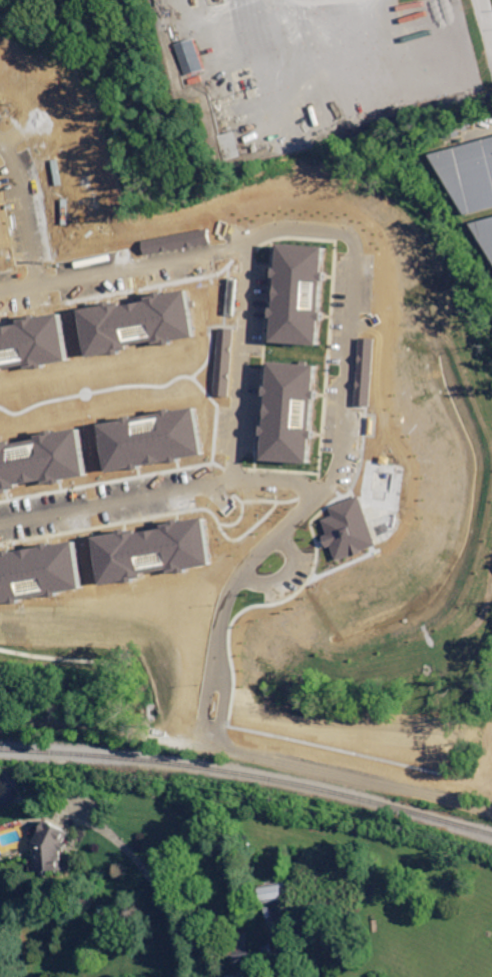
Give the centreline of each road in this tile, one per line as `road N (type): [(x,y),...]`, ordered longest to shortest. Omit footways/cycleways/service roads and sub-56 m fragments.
road 1 (residential): [(0,720),(113,726),(491,809)]

